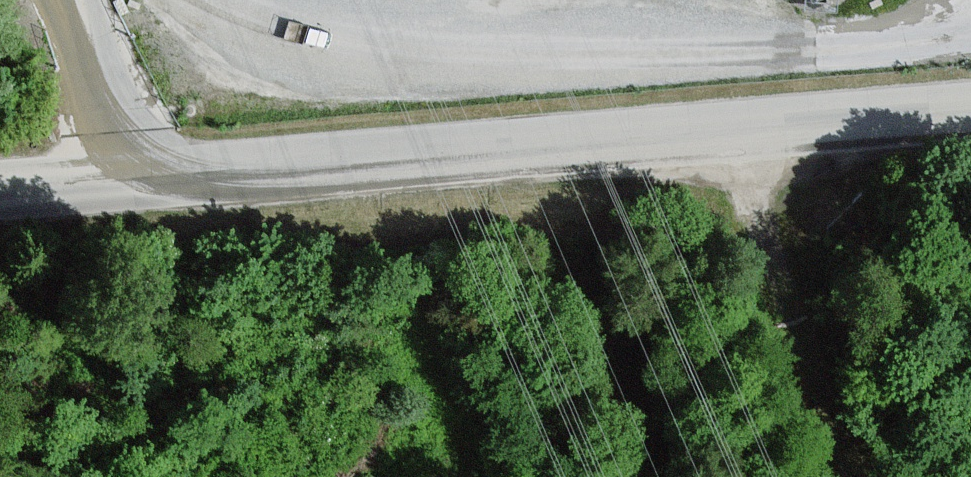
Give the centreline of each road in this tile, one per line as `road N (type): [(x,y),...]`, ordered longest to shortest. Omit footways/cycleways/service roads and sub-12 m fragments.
road 1 (unclassified): [(970,99),(0,181)]
road 2 (track): [(970,37),(406,61),(266,53),(182,28),(145,0)]

